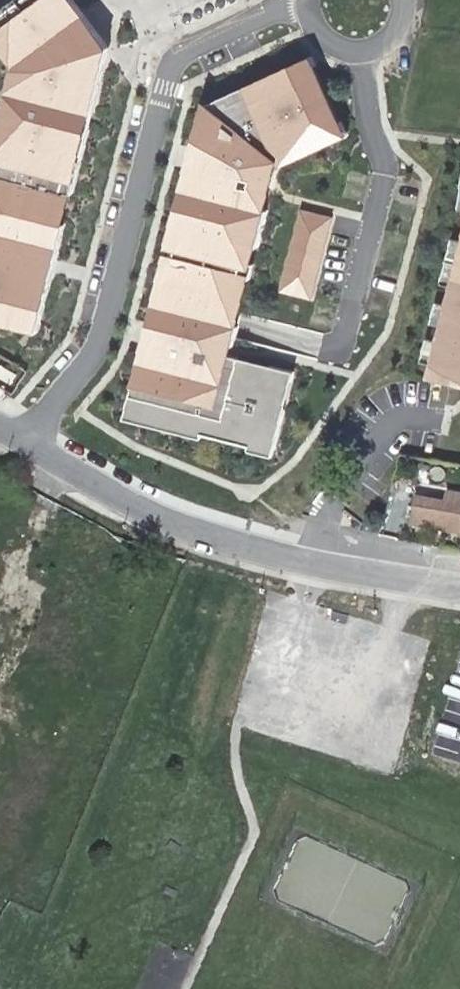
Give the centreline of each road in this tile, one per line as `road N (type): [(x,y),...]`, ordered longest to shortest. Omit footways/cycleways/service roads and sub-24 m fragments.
road 1 (residential): [(31,446),(103,357),(179,68),(304,0)]
road 2 (residential): [(459,590),(174,524),(31,446)]
road 3 (residential): [(364,47),(387,192),(357,324)]

